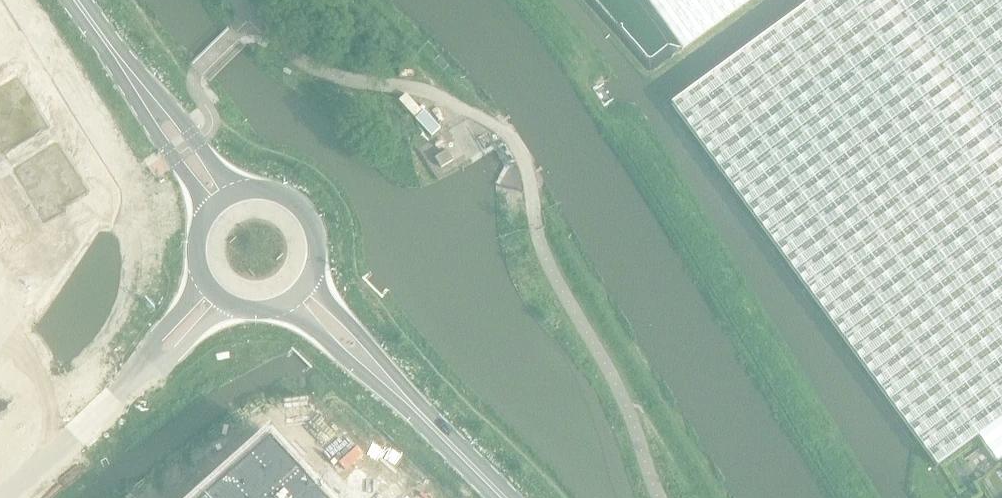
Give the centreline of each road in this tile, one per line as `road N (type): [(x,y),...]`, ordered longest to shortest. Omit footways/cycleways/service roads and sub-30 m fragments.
road 1 (unclassified): [(15,487),(141,373)]
road 2 (secondary): [(386,378),(503,497)]
road 3 (secondary): [(310,281),(318,244),(304,209),(272,189),(234,191)]
road 4 (secondary): [(234,191),(176,113),(133,81)]
road 5 (secondary): [(133,81),(207,211)]
road 6 (secondary): [(287,304),(339,353),(386,378)]
road 7 (secondary): [(386,378),(310,281)]

